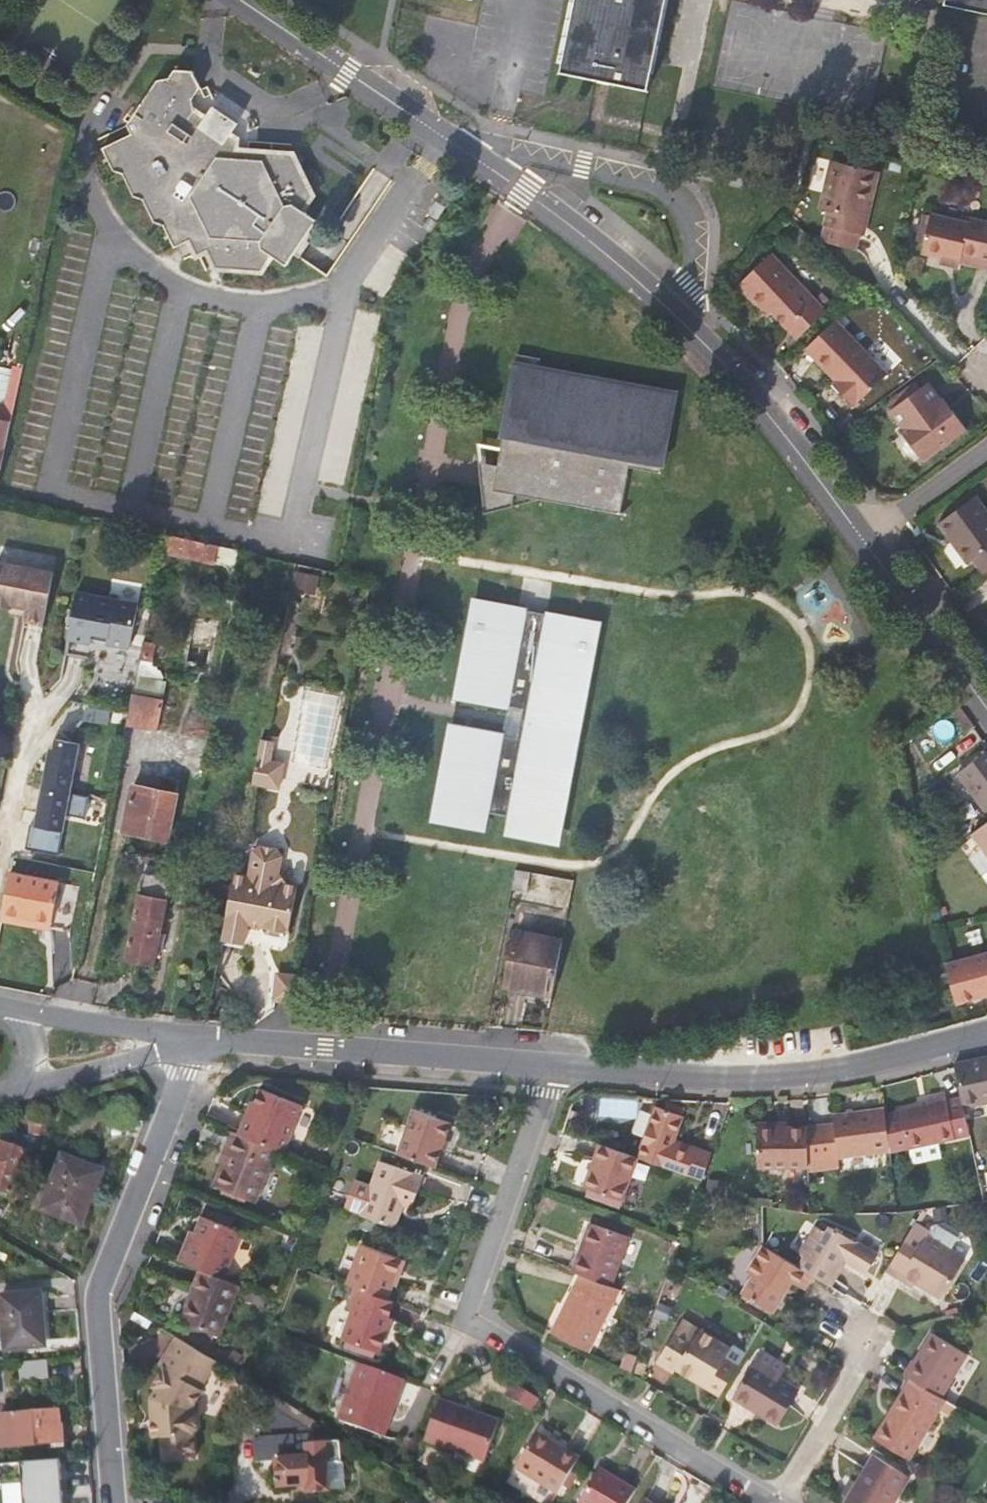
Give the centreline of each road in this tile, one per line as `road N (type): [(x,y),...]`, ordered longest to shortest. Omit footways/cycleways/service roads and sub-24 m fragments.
road 1 (unclassified): [(986,709),(779,427),(677,313),(582,231),(248,0)]
road 2 (residential): [(768,1502),(469,1313),(553,1069)]
road 3 (residential): [(192,1040),(99,1288),(116,1502)]
road 4 (tertiary): [(986,1034),(806,1076),(553,1069)]
road 5 (tertiary): [(553,1069),(192,1040)]
road 6 (tertiary): [(18,1088),(154,1052),(156,1035)]
road 7 (tertiary): [(156,1035),(33,1018)]

